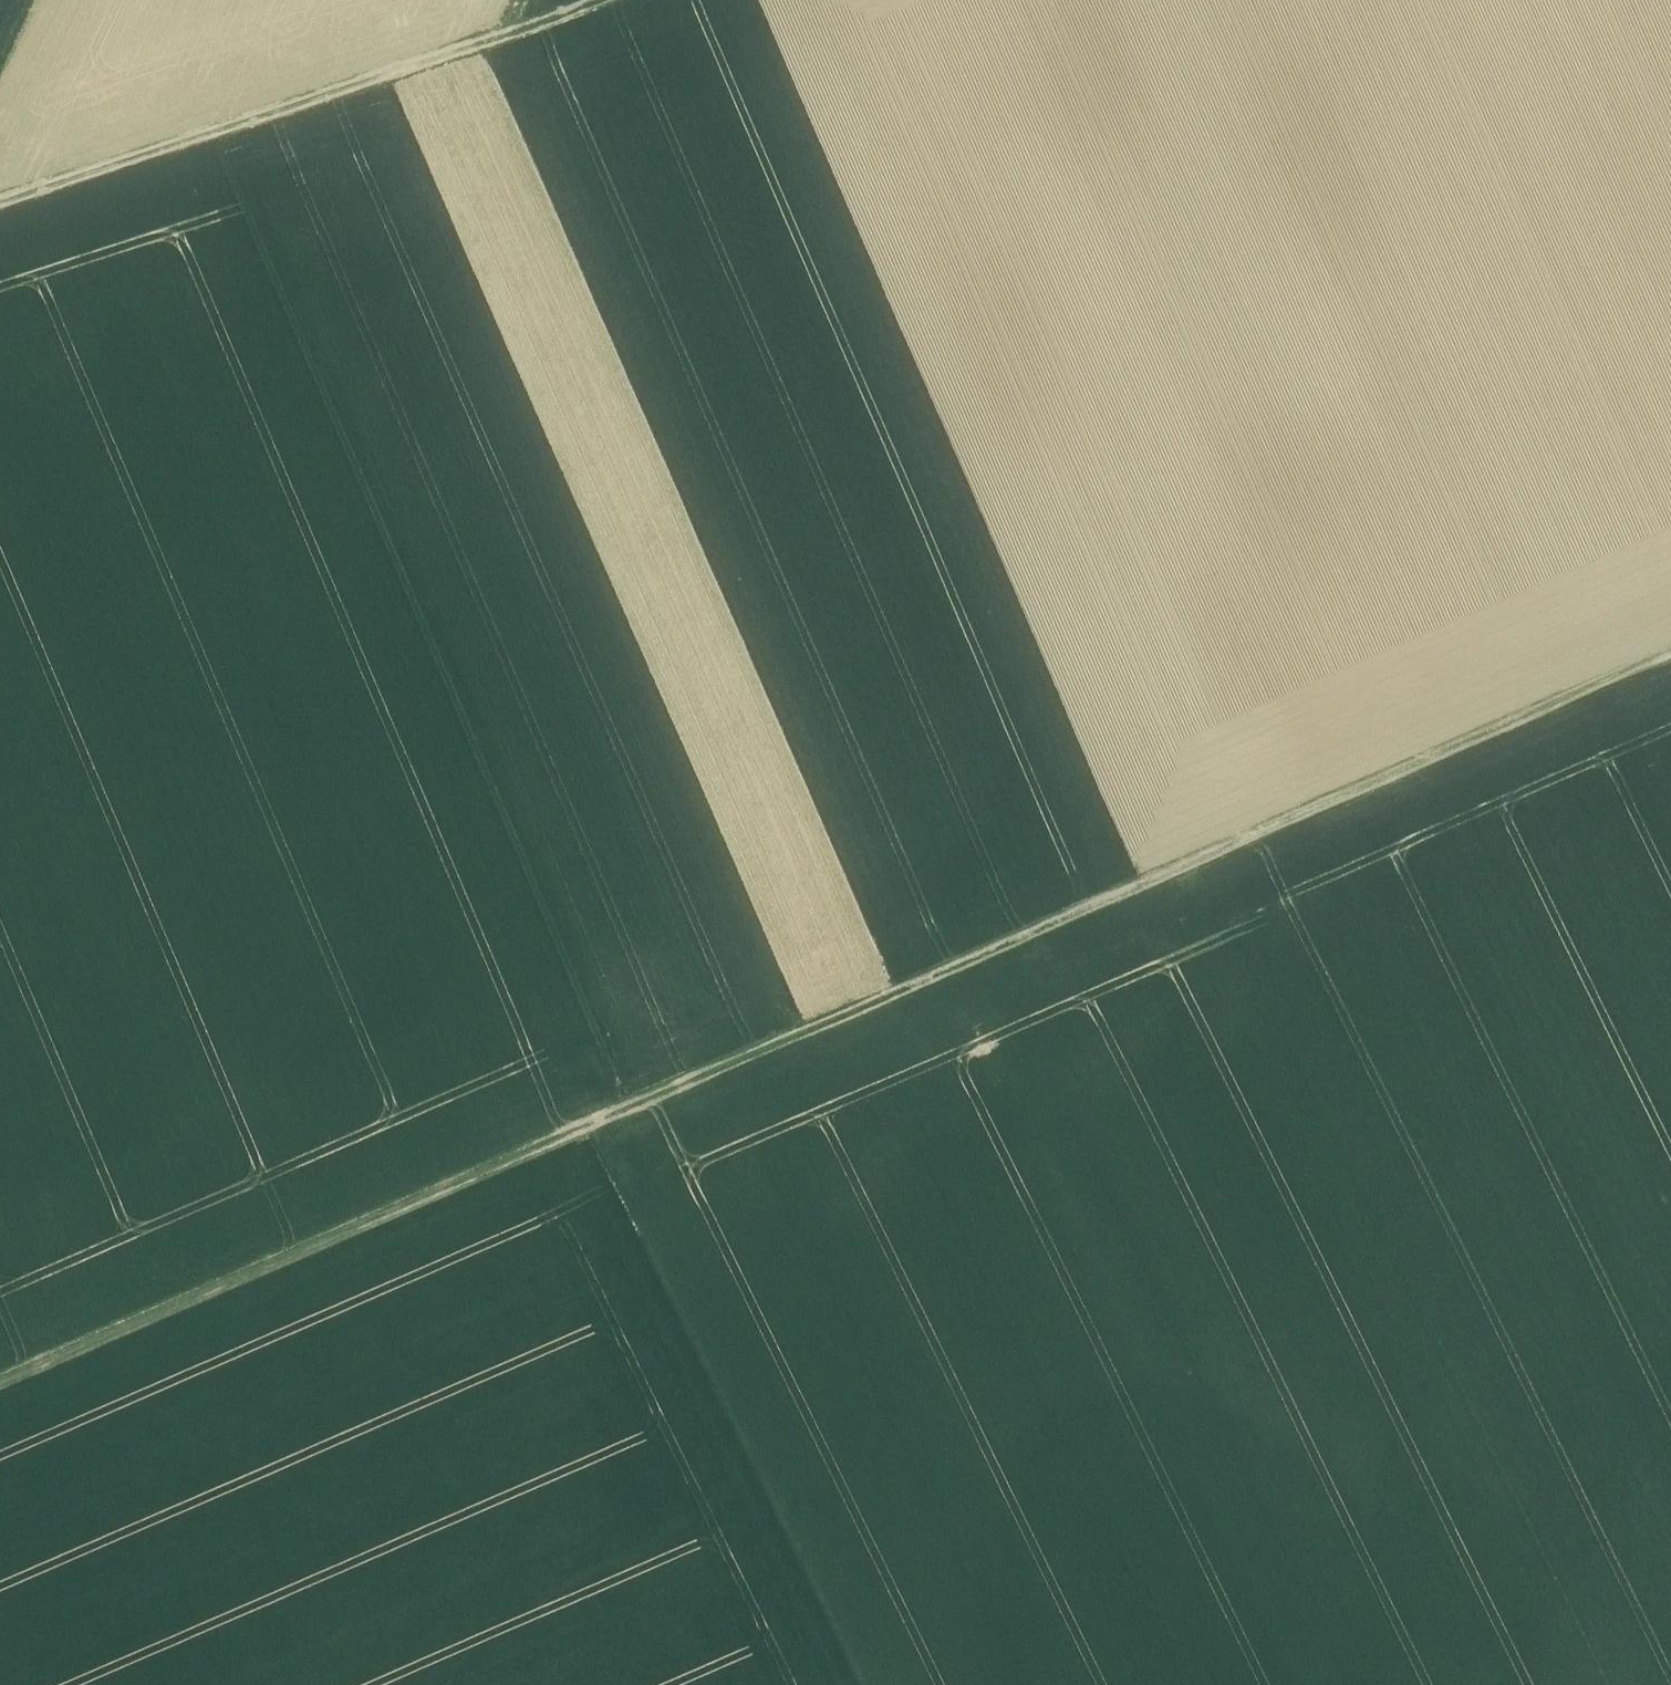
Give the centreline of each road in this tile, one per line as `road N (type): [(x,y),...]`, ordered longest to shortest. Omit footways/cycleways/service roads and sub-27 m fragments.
road 1 (track): [(0,1404),(1670,675)]
road 2 (track): [(0,219),(516,49),(642,0)]

